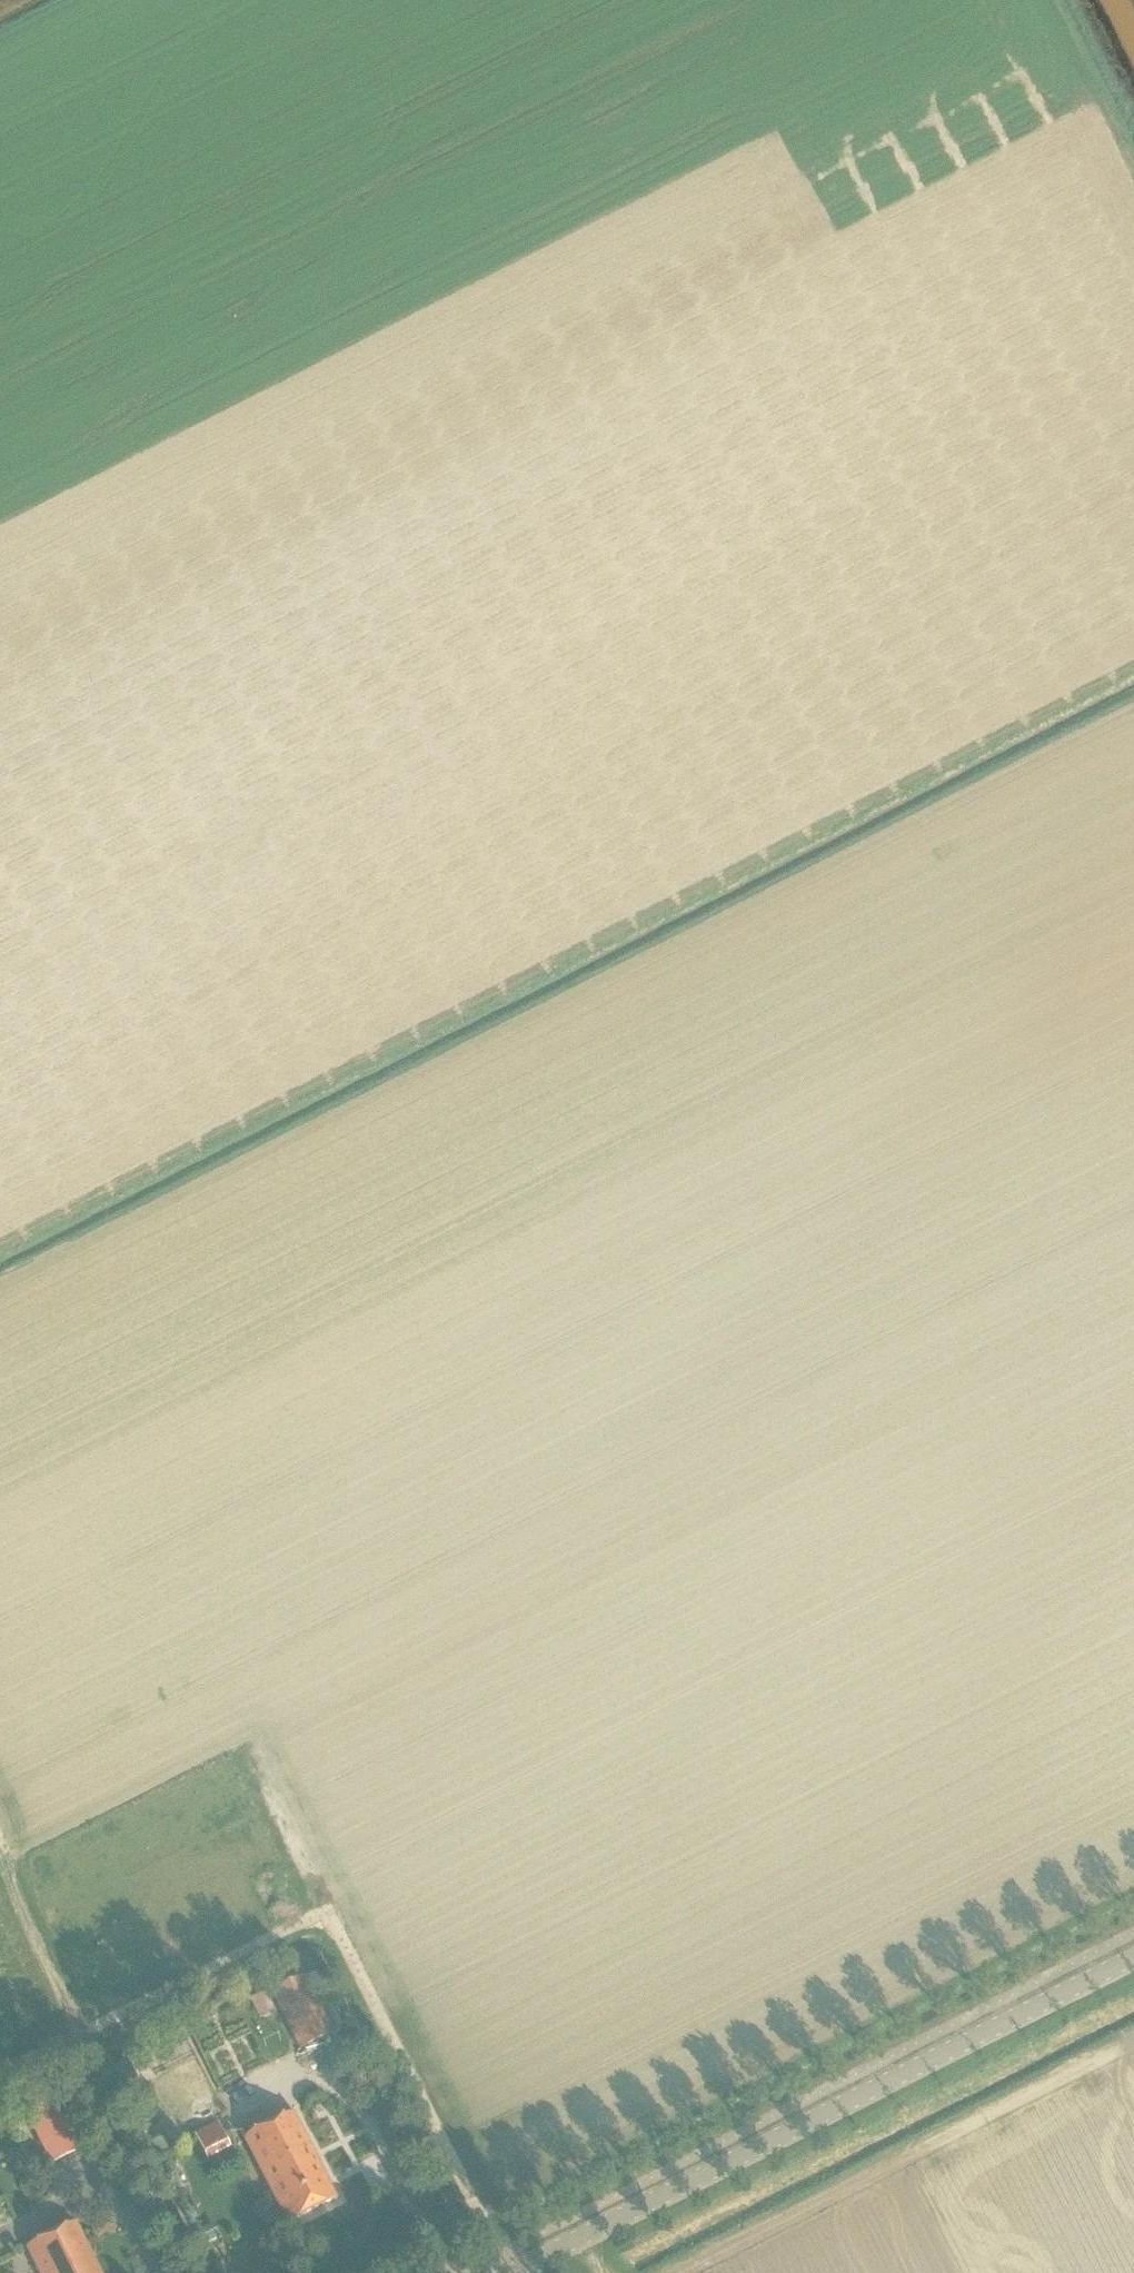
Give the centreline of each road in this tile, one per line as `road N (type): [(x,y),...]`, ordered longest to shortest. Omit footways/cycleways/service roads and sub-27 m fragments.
road 1 (unclassified): [(509,2272),(1133,1956)]

